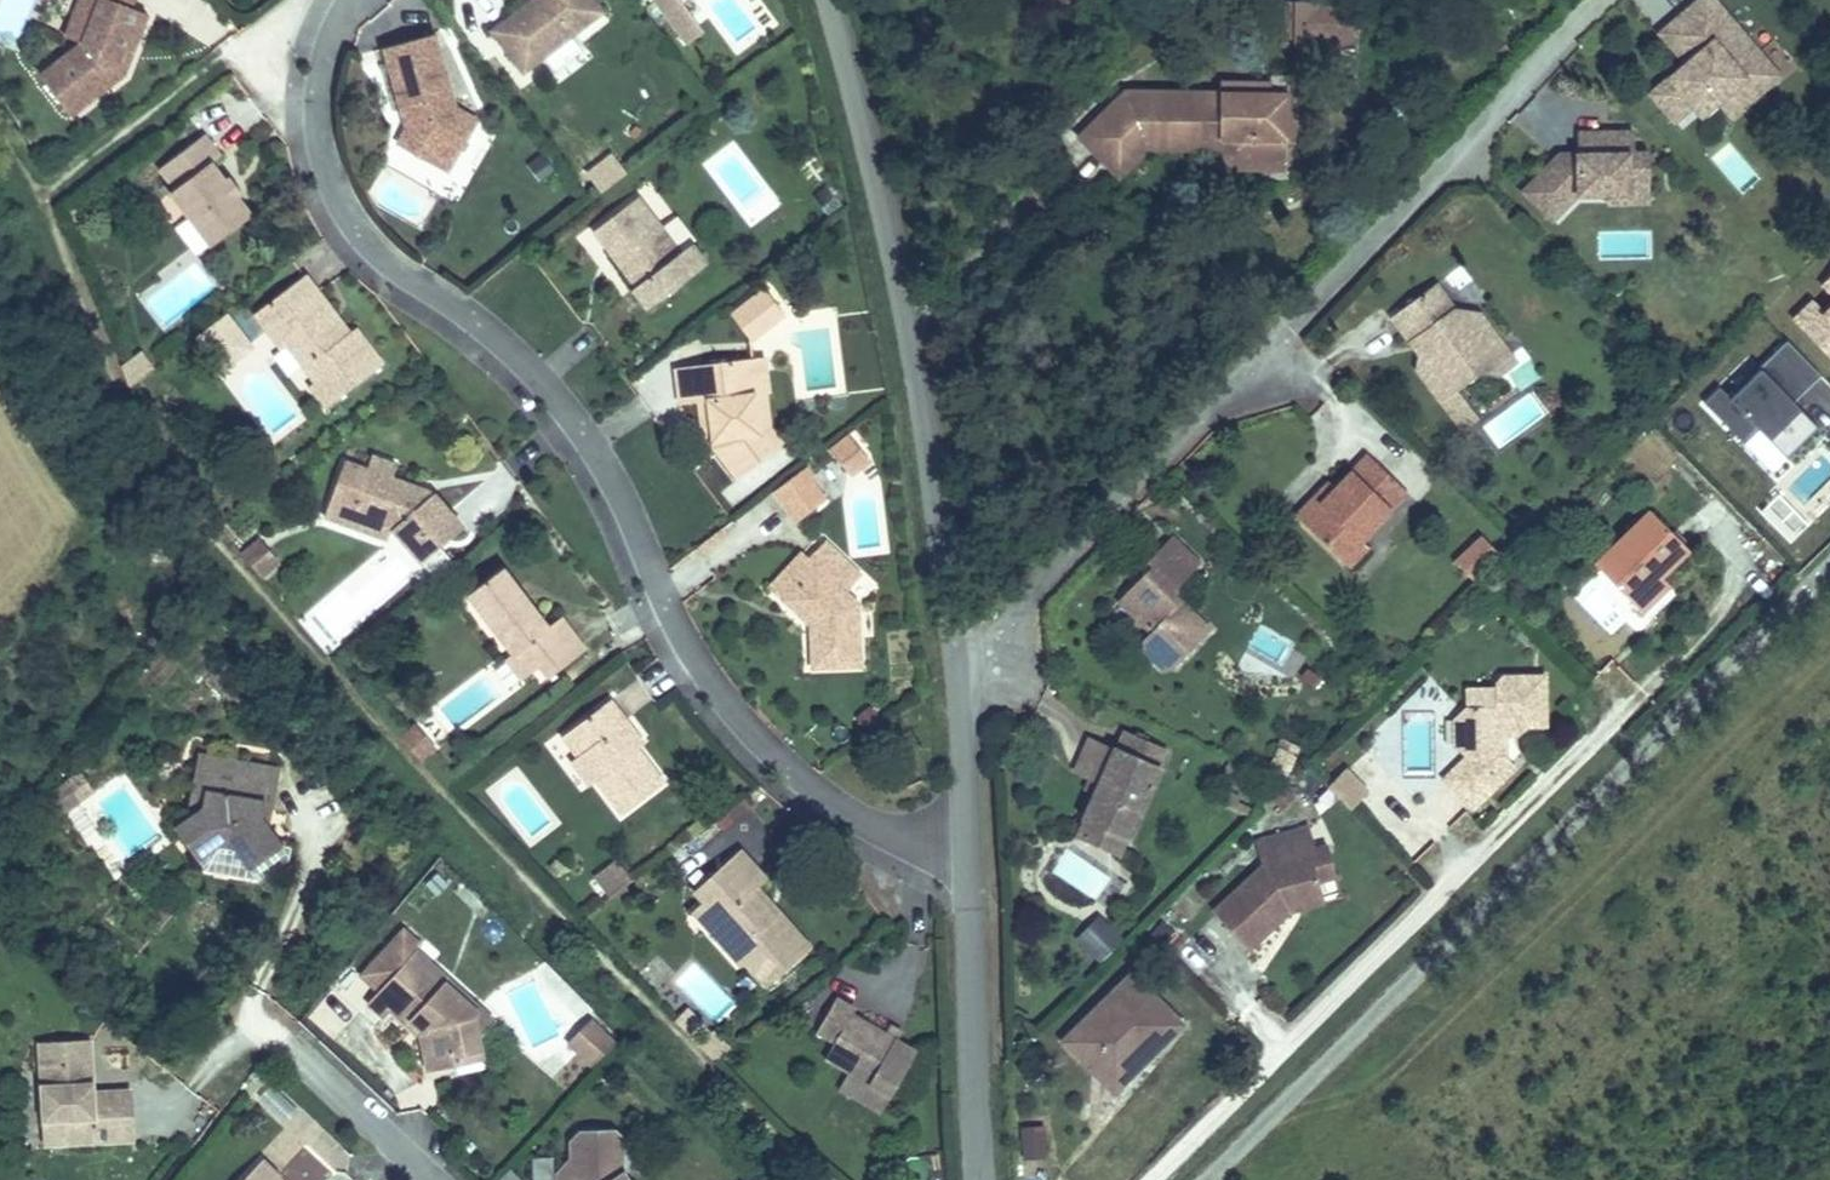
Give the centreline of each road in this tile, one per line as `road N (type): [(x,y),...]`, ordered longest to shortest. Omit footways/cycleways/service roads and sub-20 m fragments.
road 1 (residential): [(967,840),(910,838),(847,810),(781,760),(721,695),(675,619),(591,441),(526,364),(397,270),(352,221),(327,161),(320,95),(339,20),(355,0)]
road 2 (residential): [(956,658),(1021,613),(1601,0)]
road 3 (residential): [(956,658),(908,308),(826,0)]
road 4 (residential): [(984,1179),(967,840)]
road 5 (residential): [(440,1179),(266,1019)]
road 6 (residential): [(967,840),(956,658)]

